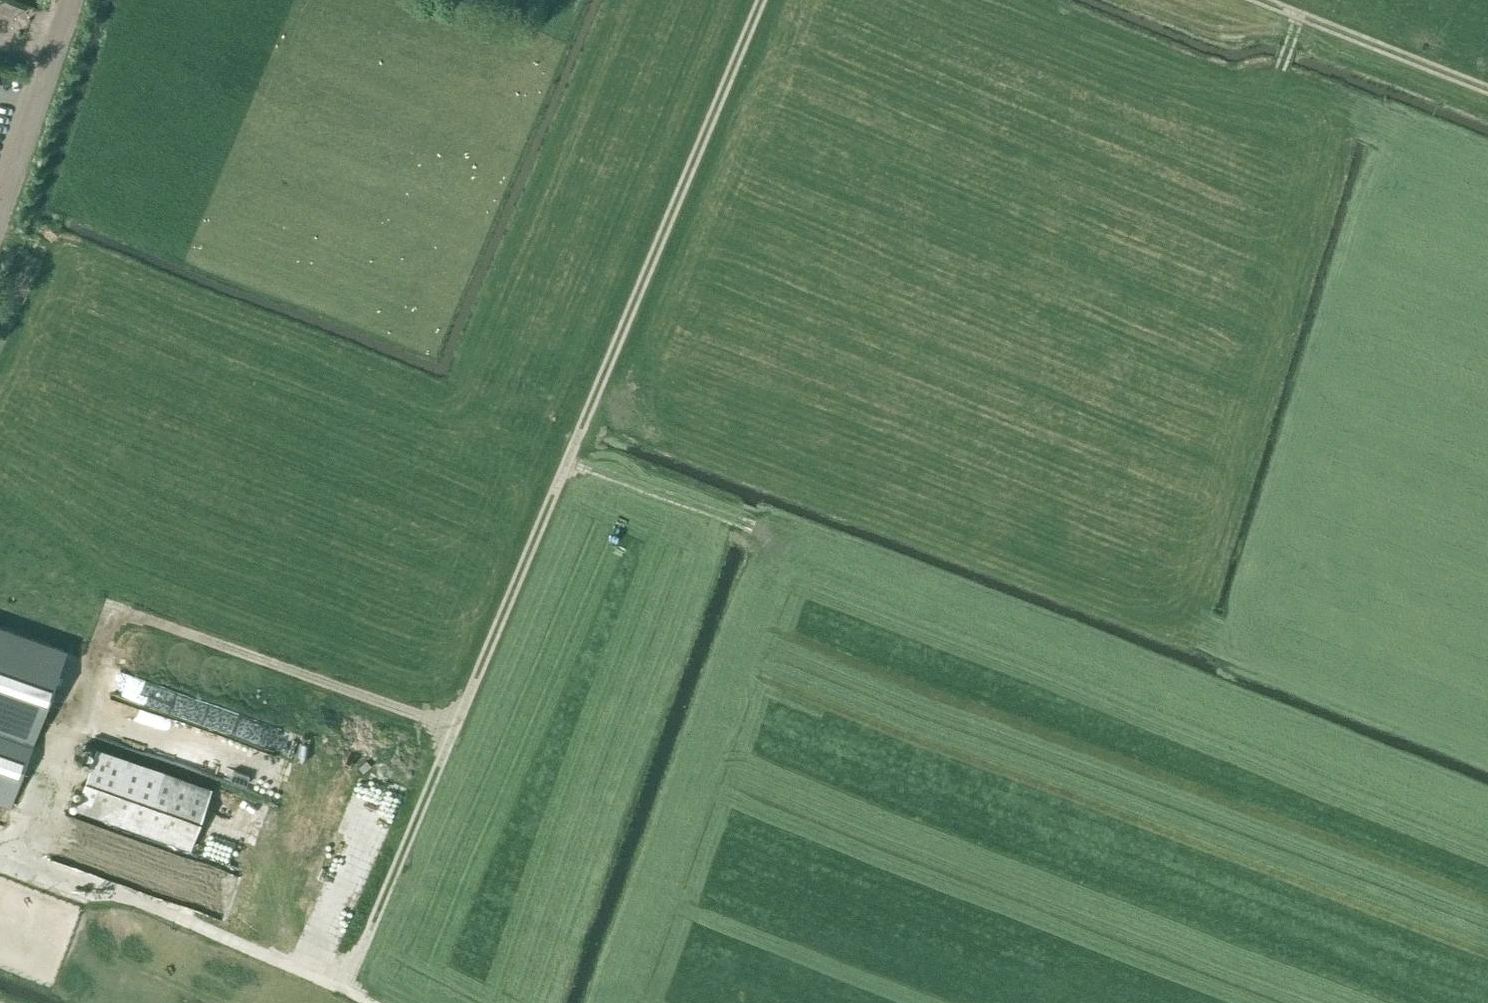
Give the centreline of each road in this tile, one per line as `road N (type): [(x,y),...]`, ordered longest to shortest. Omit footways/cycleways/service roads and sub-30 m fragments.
road 1 (track): [(347,991),(763,0)]
road 2 (track): [(1255,0),(1487,89)]
road 3 (unclassified): [(0,206),(47,83),(68,0)]
road 4 (track): [(568,462),(750,524)]

